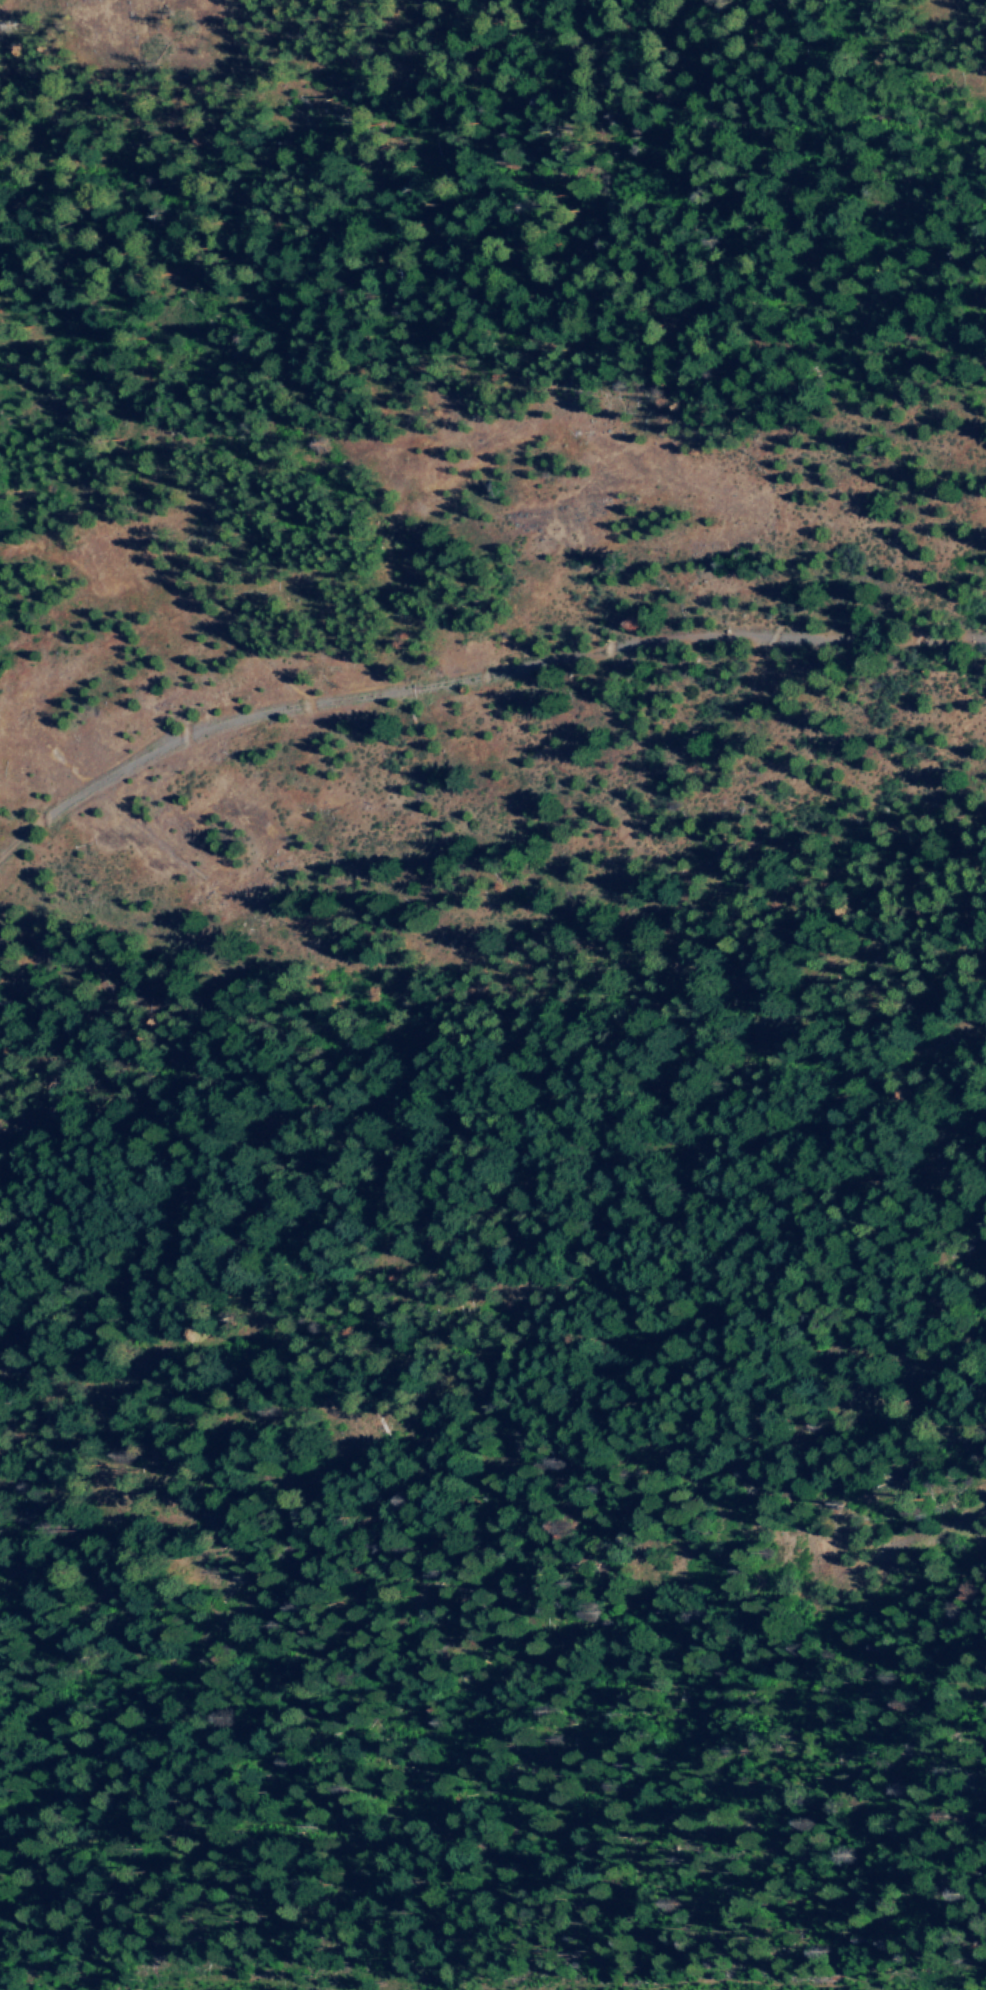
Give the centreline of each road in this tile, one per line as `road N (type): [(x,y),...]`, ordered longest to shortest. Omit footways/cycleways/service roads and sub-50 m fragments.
road 1 (track): [(985,642),(671,639),(414,692),(257,712),(156,746),(54,807),(0,858)]

